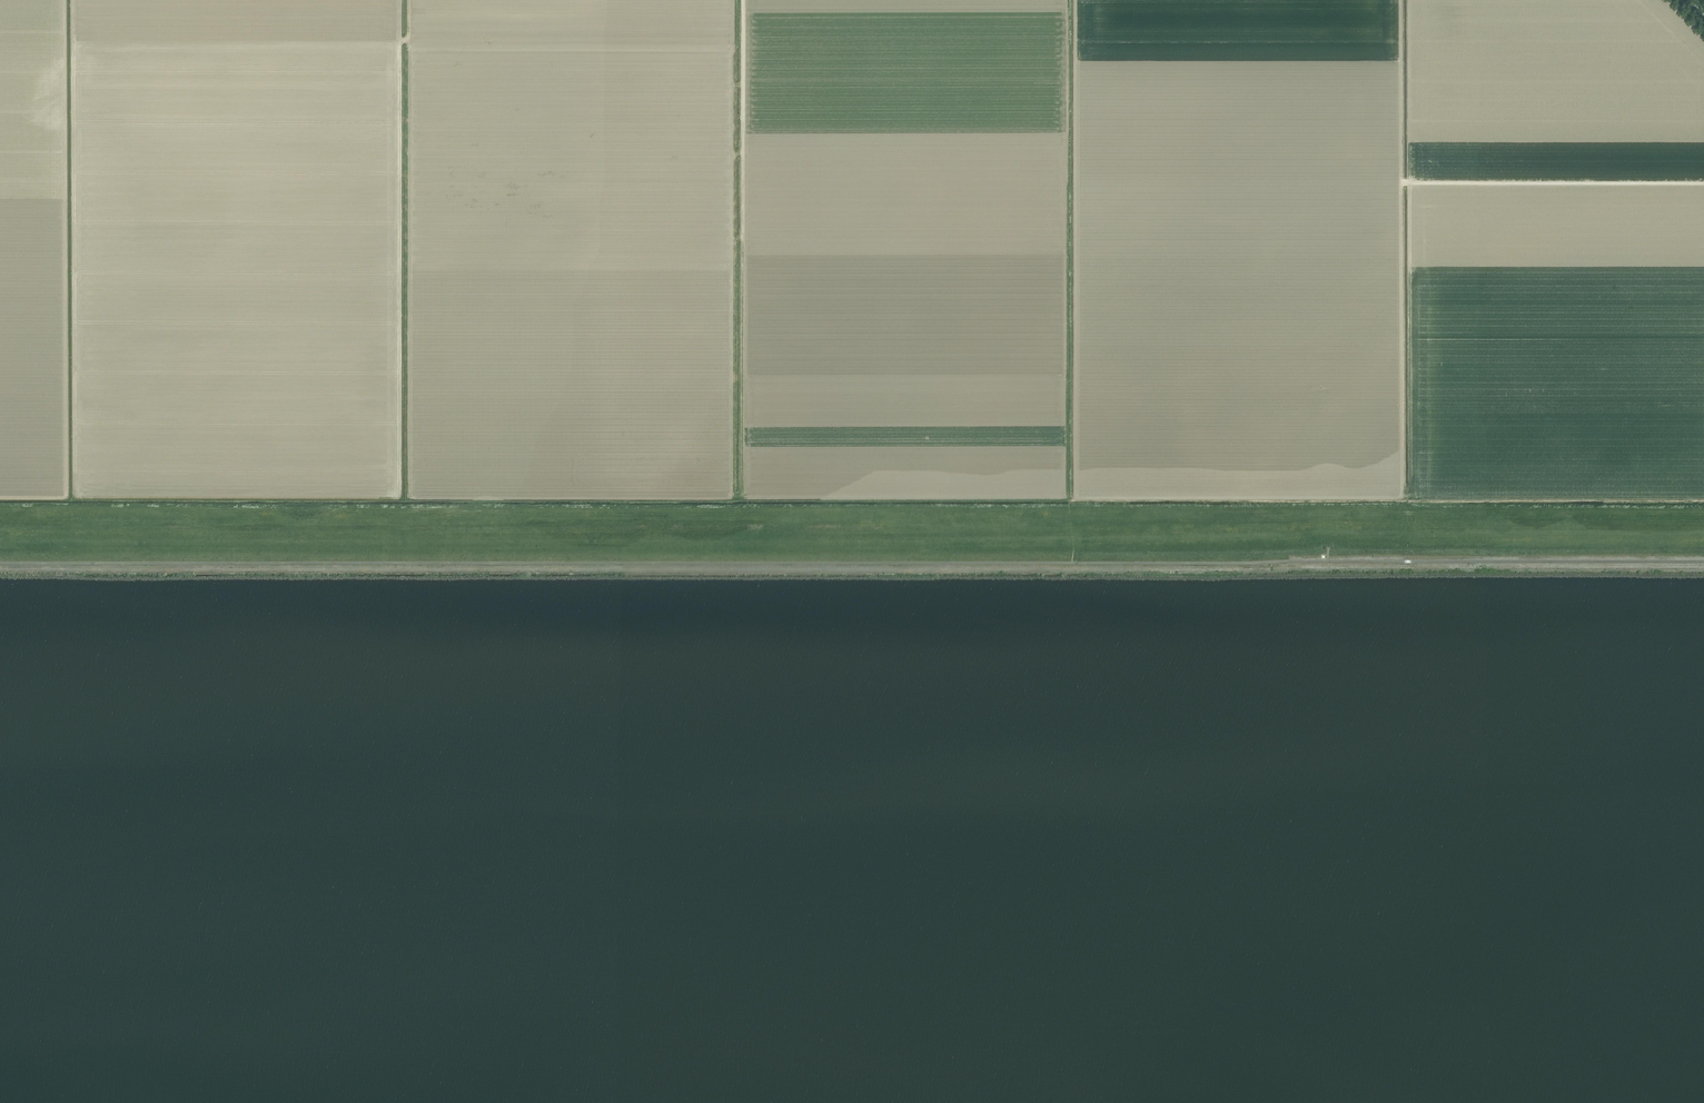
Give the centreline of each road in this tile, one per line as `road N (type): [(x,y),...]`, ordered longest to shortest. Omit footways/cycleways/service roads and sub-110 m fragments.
road 1 (unclassified): [(0,563),(1703,561)]
road 2 (track): [(400,495),(400,0)]

